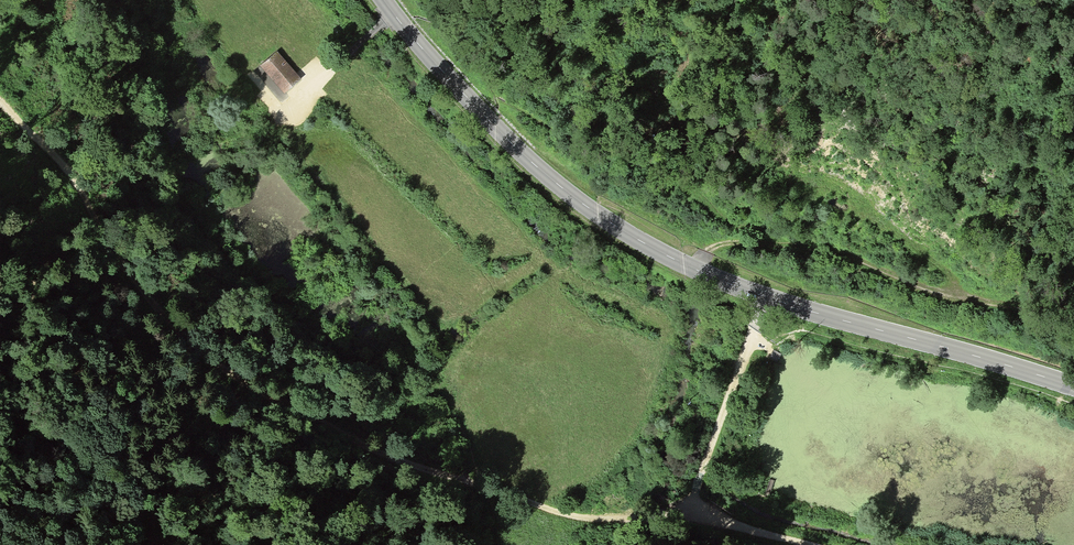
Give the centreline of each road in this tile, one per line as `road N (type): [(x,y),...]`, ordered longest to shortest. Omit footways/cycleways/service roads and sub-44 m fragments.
road 1 (secondary): [(1073,387),(744,288),(660,252),(573,202),(482,122),(384,0)]
road 2 (track): [(0,106),(165,315),(211,356),(254,389),(464,482)]
road 3 (track): [(695,268),(716,246),(762,243),(846,257),(990,299),(1073,302)]
road 4 (track): [(806,544),(693,506),(600,518),(464,482)]
road 5 (track): [(693,506),(764,295)]
road 6 (track): [(388,6),(321,87),(279,120)]
road 7 (track): [(663,188),(804,247)]

